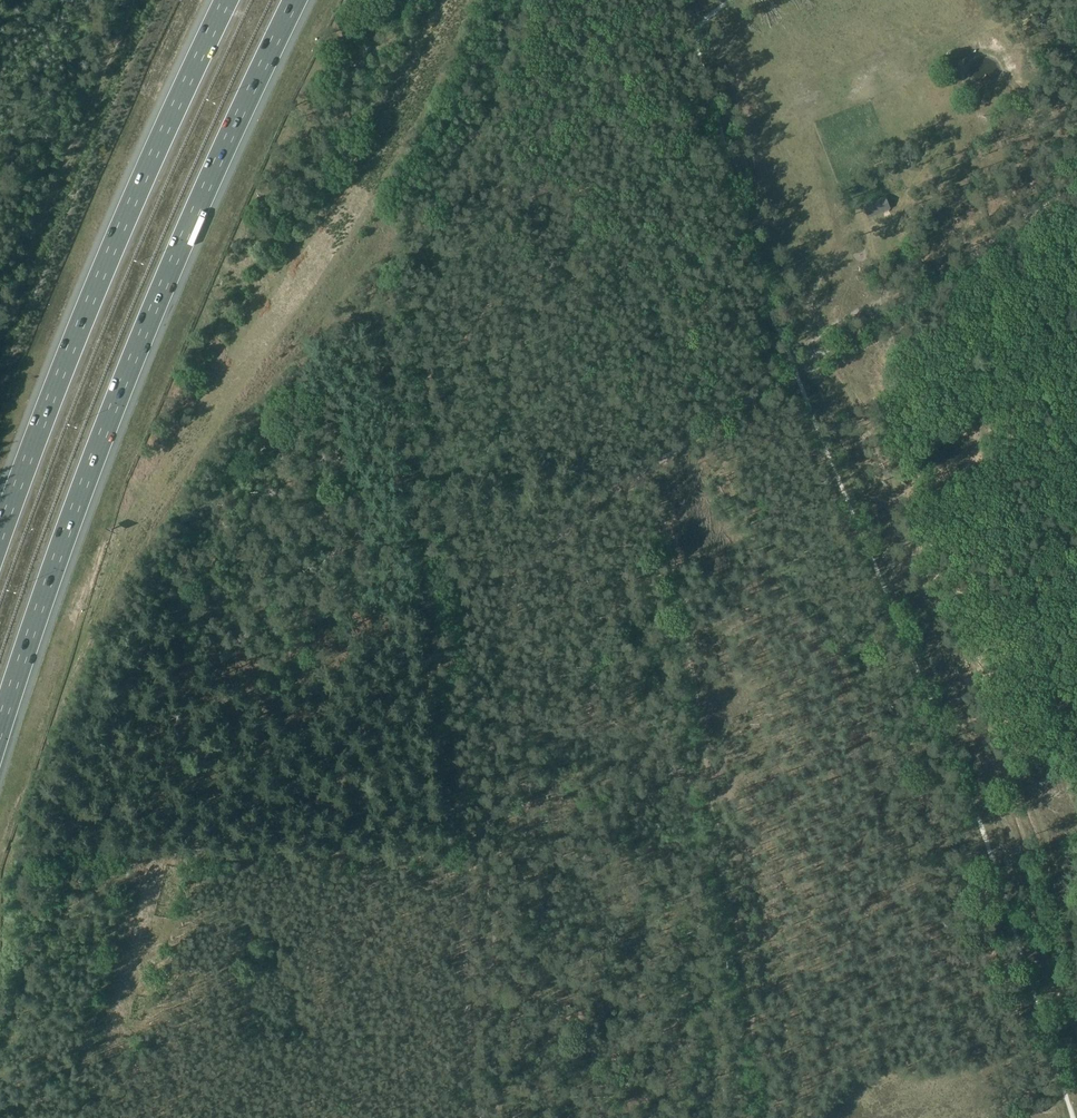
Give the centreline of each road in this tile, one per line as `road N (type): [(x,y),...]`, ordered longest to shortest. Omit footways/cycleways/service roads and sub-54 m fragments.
road 1 (motorway): [(0,731),(104,431),(292,0)]
road 2 (track): [(655,466),(772,1117)]
road 3 (track): [(77,1117),(100,985),(133,864),(160,854),(461,858)]
road 4 (motorway): [(227,0),(140,186),(0,535)]
road 5 (track): [(816,354),(1076,179)]
road 6 (track): [(461,858),(466,825),(435,612),(466,606)]
road 7 (track): [(475,1117),(461,858)]

